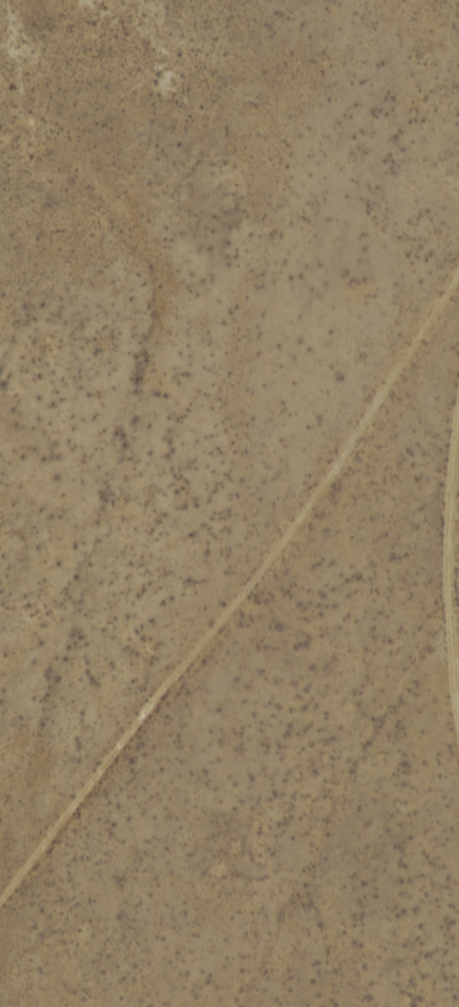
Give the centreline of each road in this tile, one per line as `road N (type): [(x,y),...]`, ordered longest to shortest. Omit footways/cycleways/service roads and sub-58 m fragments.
road 1 (track): [(0,910),(281,562),(458,288)]

